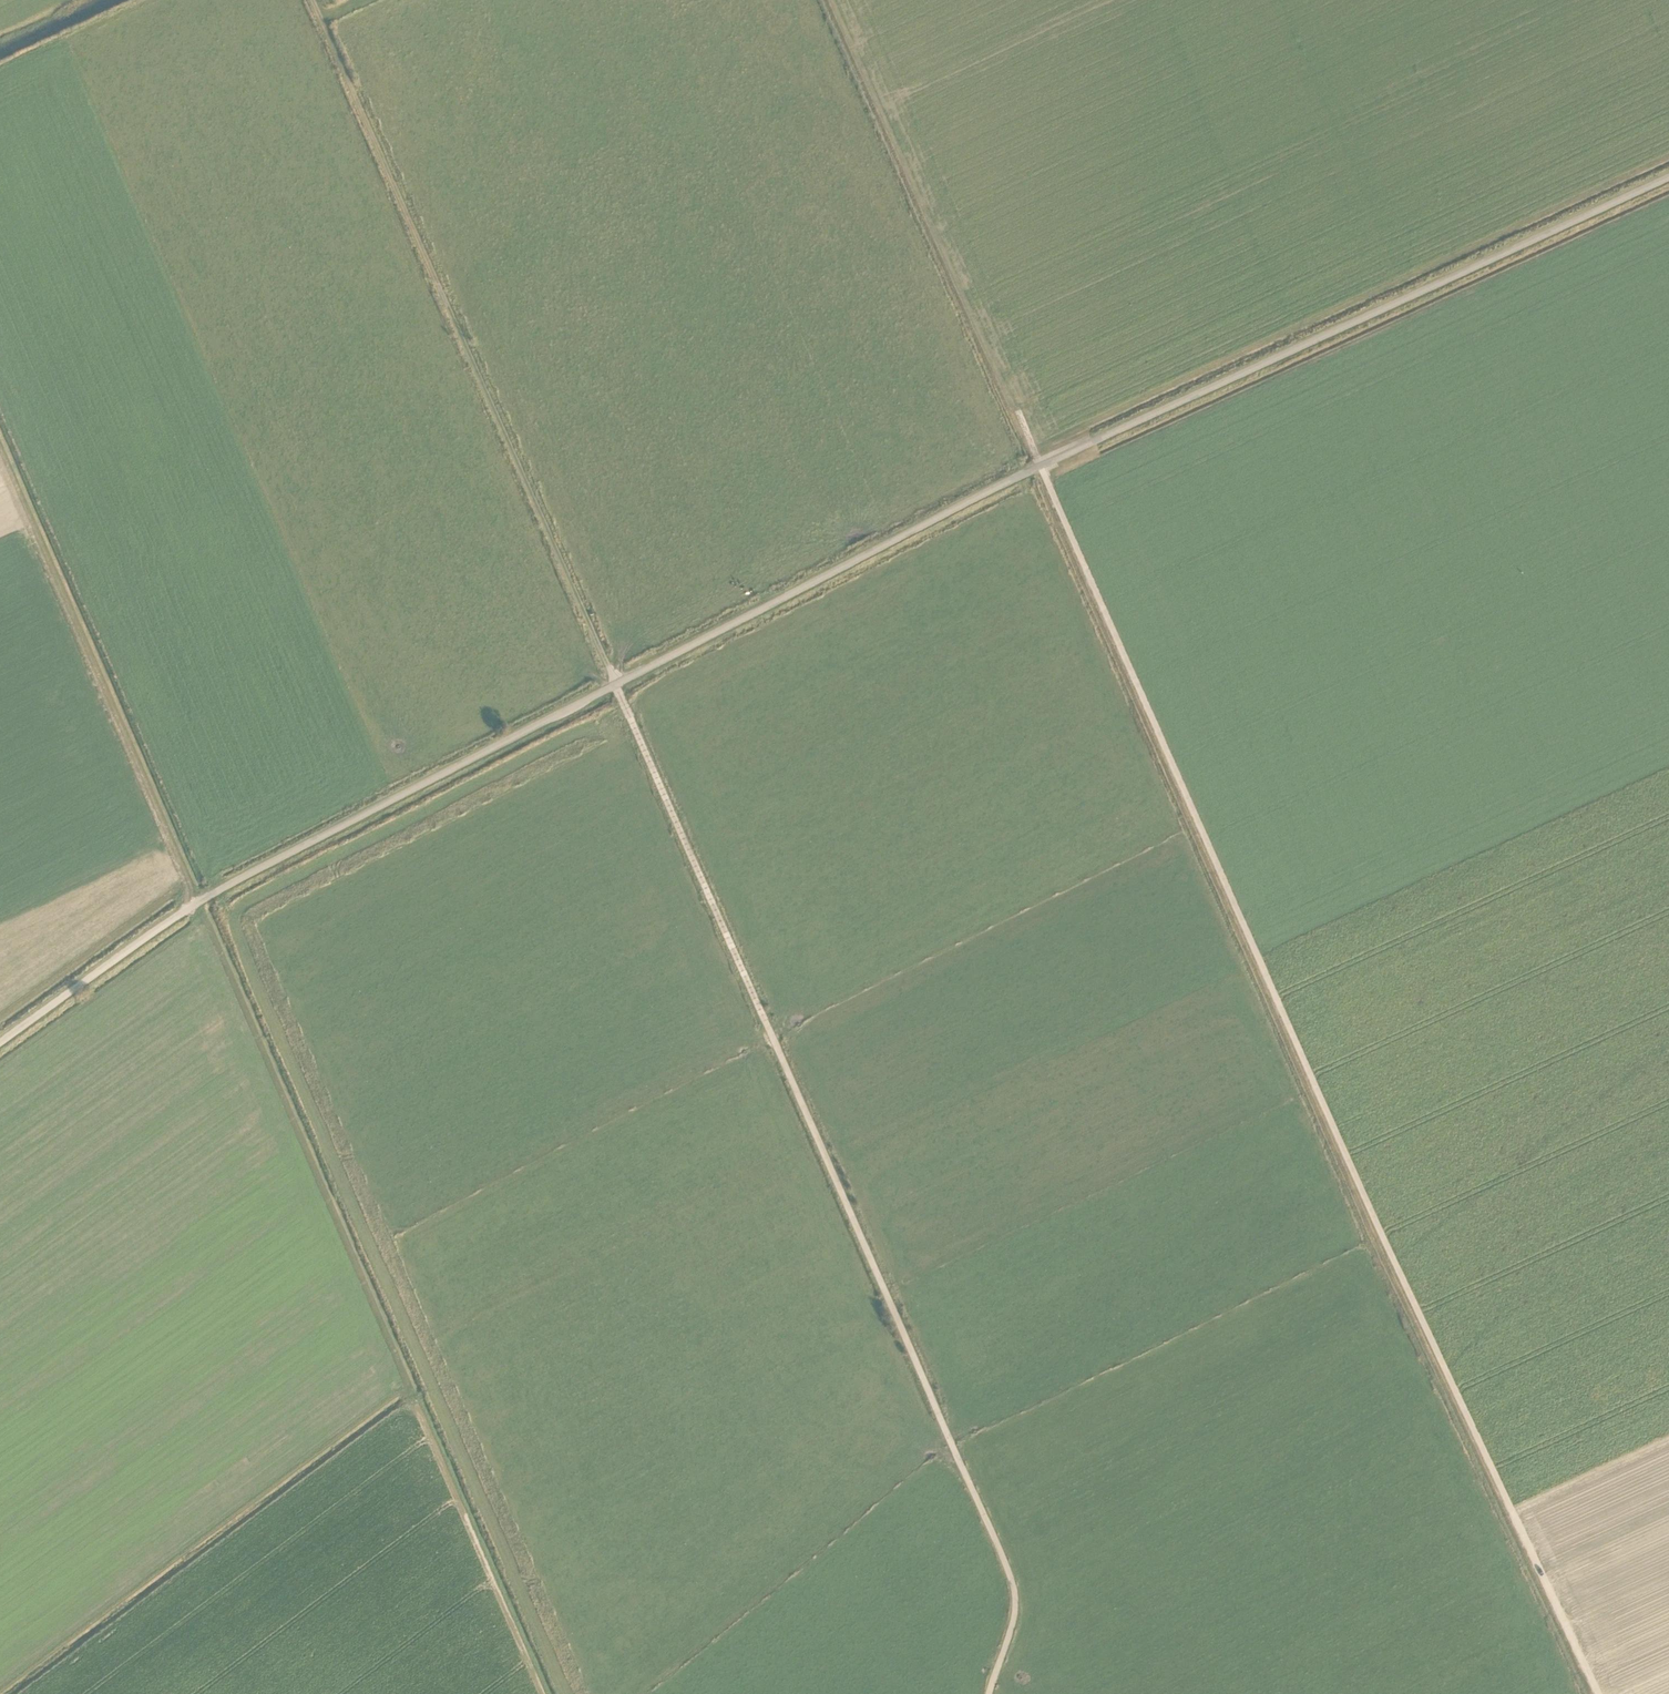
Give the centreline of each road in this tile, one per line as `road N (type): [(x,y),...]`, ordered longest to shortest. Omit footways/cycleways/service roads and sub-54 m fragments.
road 1 (unclassified): [(0,1045),(235,882),(1041,467),(1668,179)]

